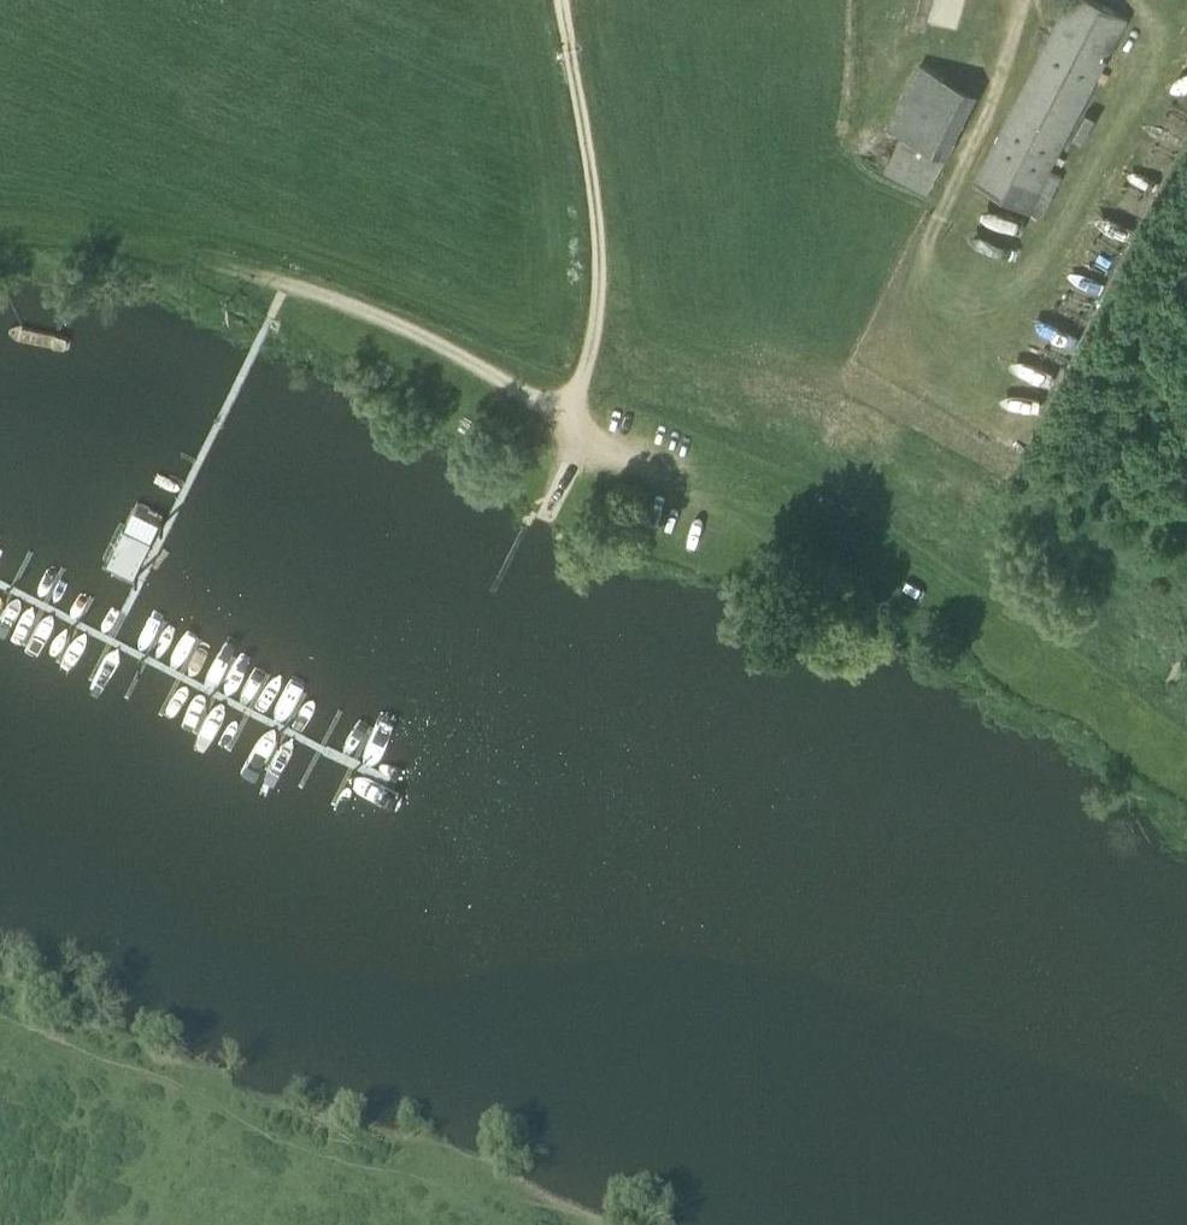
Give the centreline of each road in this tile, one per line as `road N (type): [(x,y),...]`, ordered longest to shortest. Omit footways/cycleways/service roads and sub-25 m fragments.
road 1 (track): [(435,1224),(314,1161),(0,1042)]

